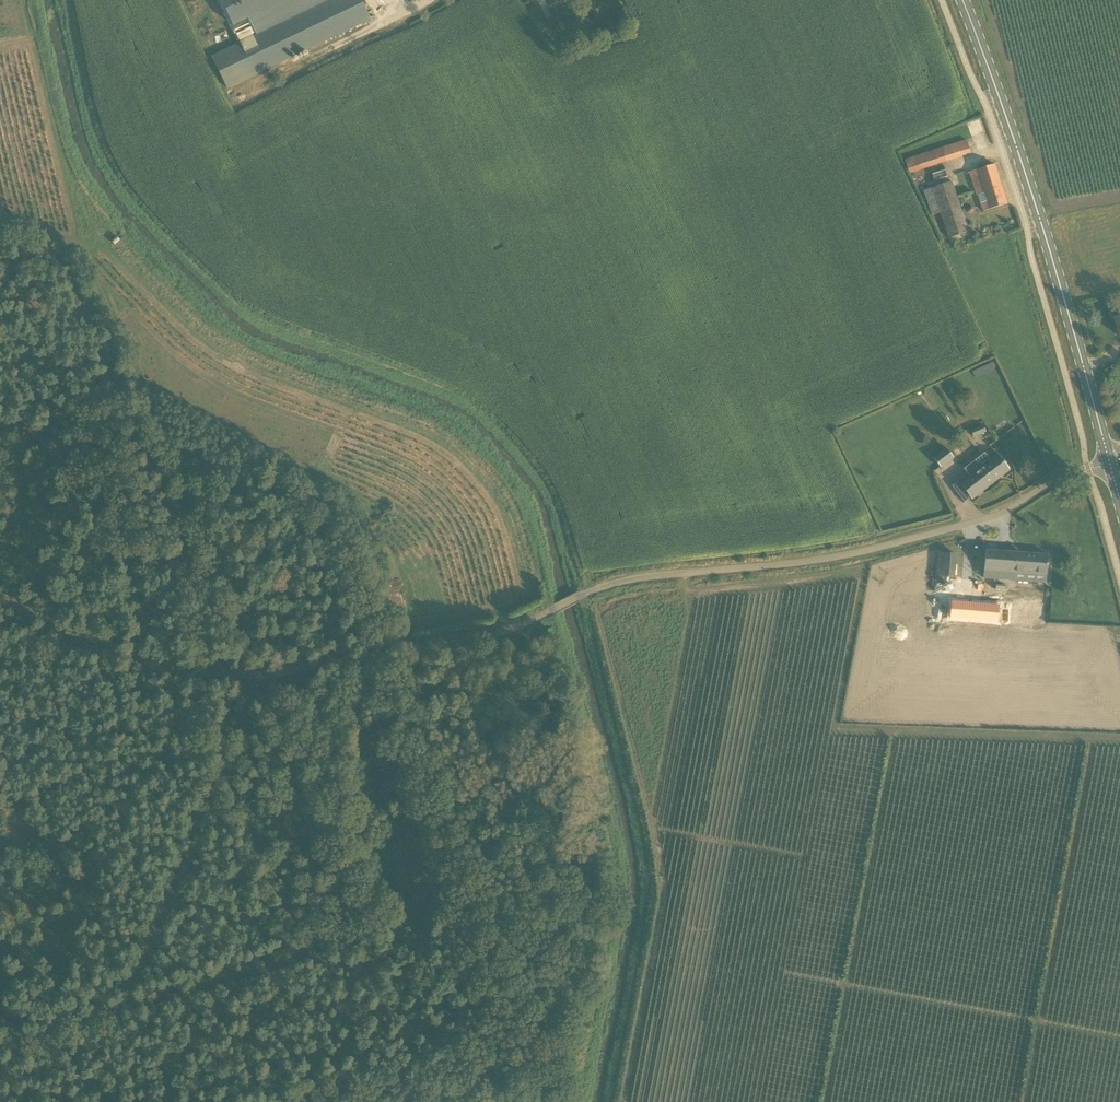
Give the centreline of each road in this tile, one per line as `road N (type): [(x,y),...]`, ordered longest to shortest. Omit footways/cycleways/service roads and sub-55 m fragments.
road 1 (unclassified): [(553,610),(642,579),(808,565),(923,543),(1110,465)]
road 2 (unclassified): [(553,610),(431,653),(234,684),(156,675),(0,607)]
road 3 (primary): [(1110,465),(1017,149),(962,0)]
road 4 (track): [(0,422),(134,386),(265,678)]
road 5 (track): [(131,1002),(265,678)]
road 6 (track): [(278,957),(15,1033)]
road 7 (track): [(331,812),(337,839),(314,908),(278,957)]
road 8 (track): [(265,678),(285,702),(331,812)]

